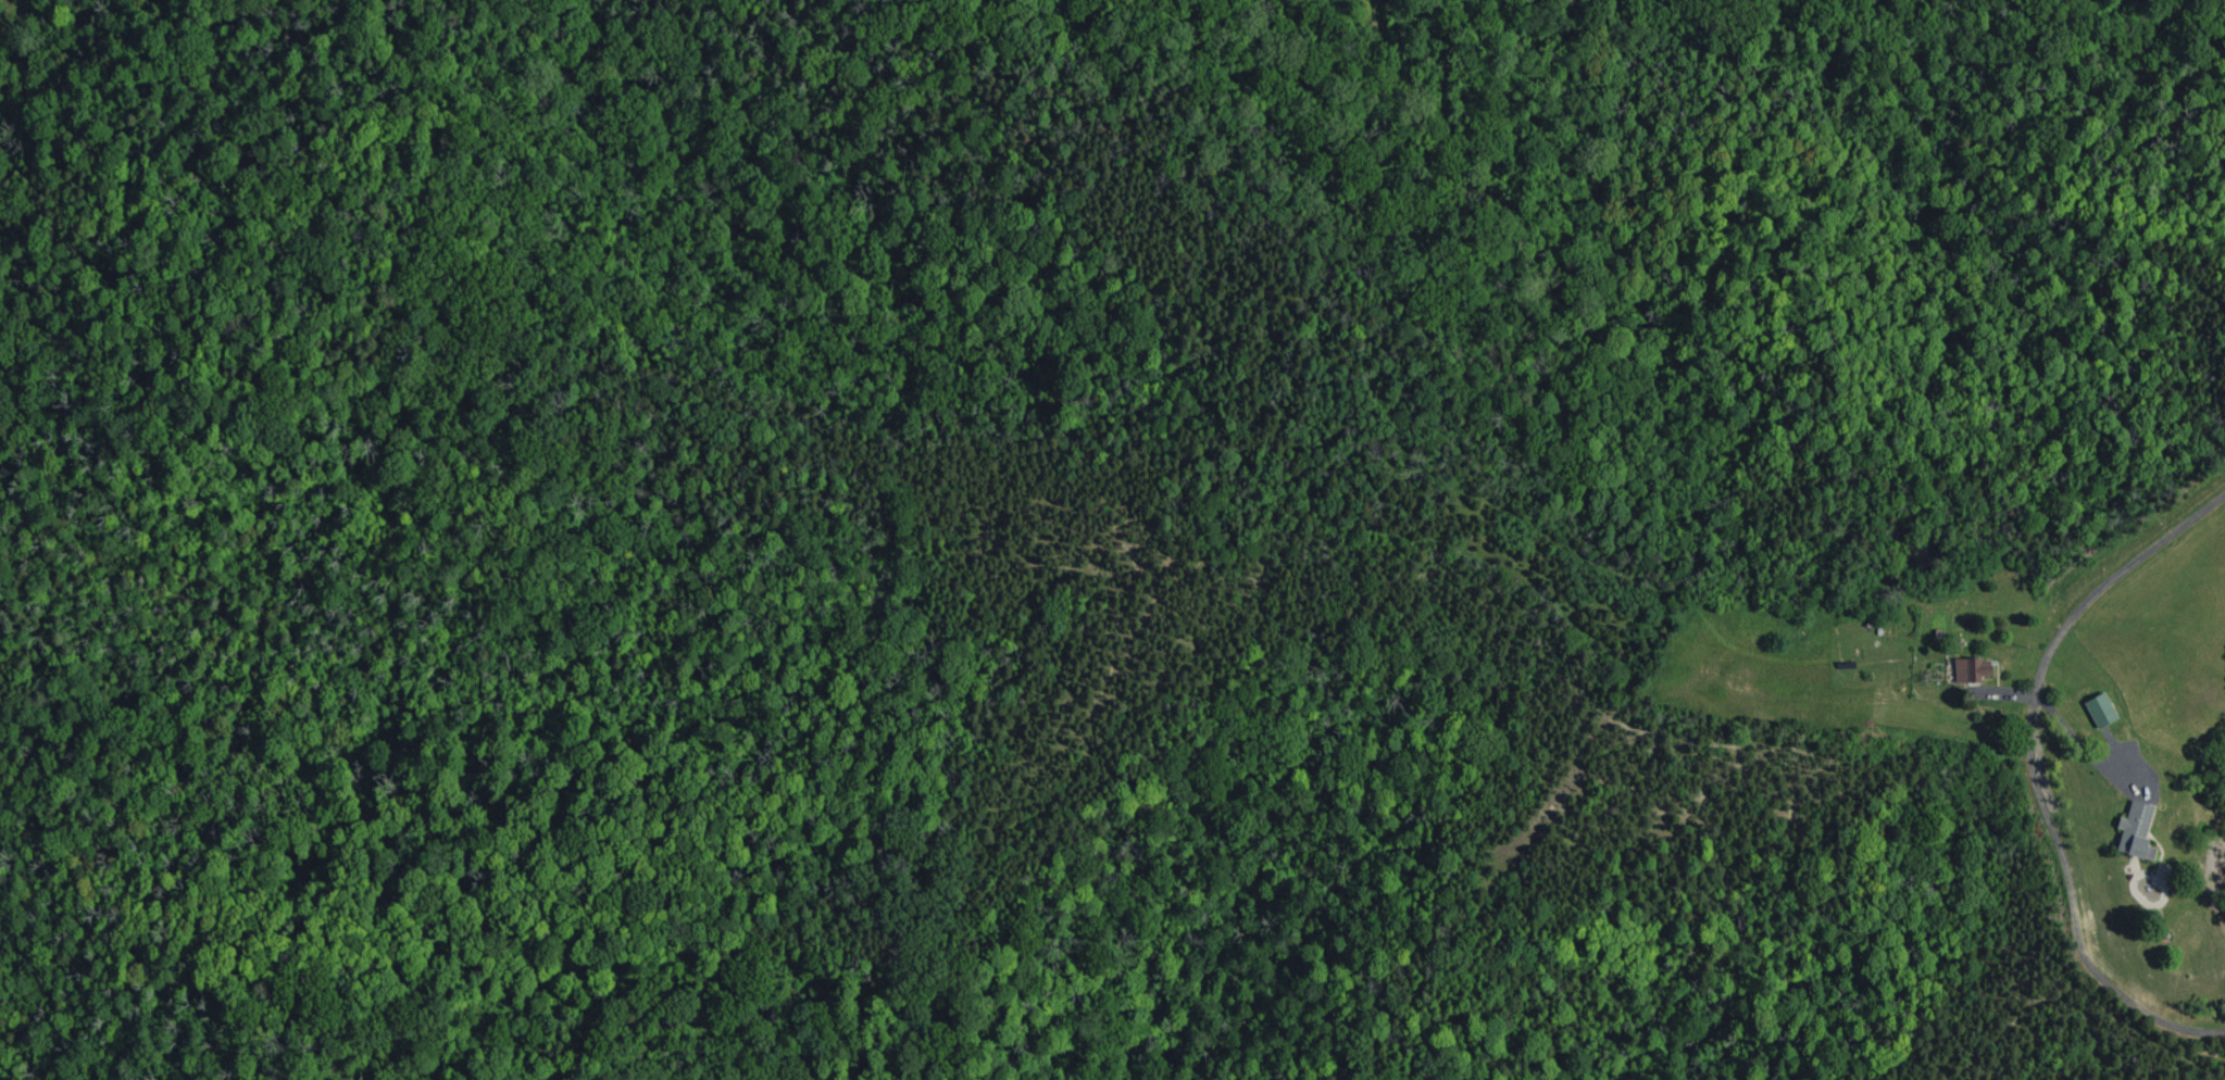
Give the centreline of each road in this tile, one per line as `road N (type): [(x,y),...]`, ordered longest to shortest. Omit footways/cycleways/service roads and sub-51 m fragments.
road 1 (residential): [(2224,1030),(2171,1031),(2138,1020),(2101,1002),(2083,981),(2033,779),(2038,708),(2060,675),(2224,523)]

